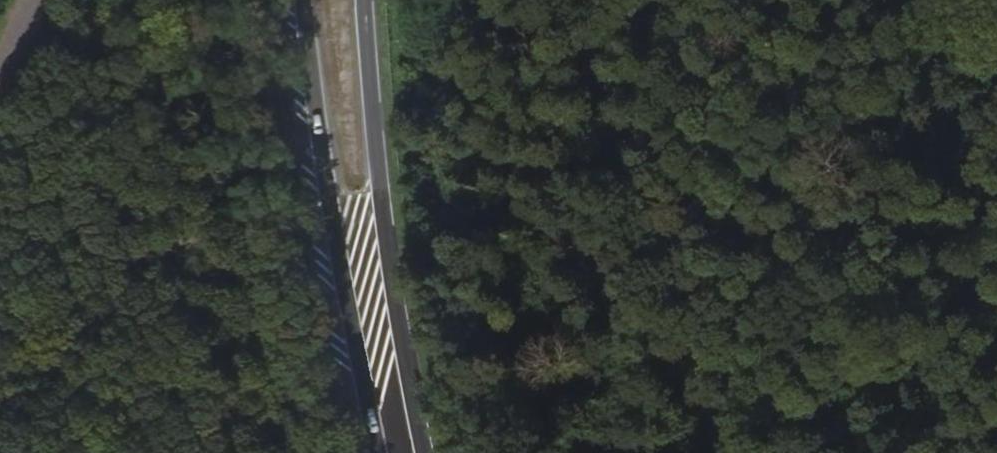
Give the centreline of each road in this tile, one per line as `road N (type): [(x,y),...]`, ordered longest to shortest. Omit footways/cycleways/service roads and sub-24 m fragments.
road 1 (primary): [(305,0),(323,153),(381,452)]
road 2 (primary): [(426,452),(387,226),(365,0)]

